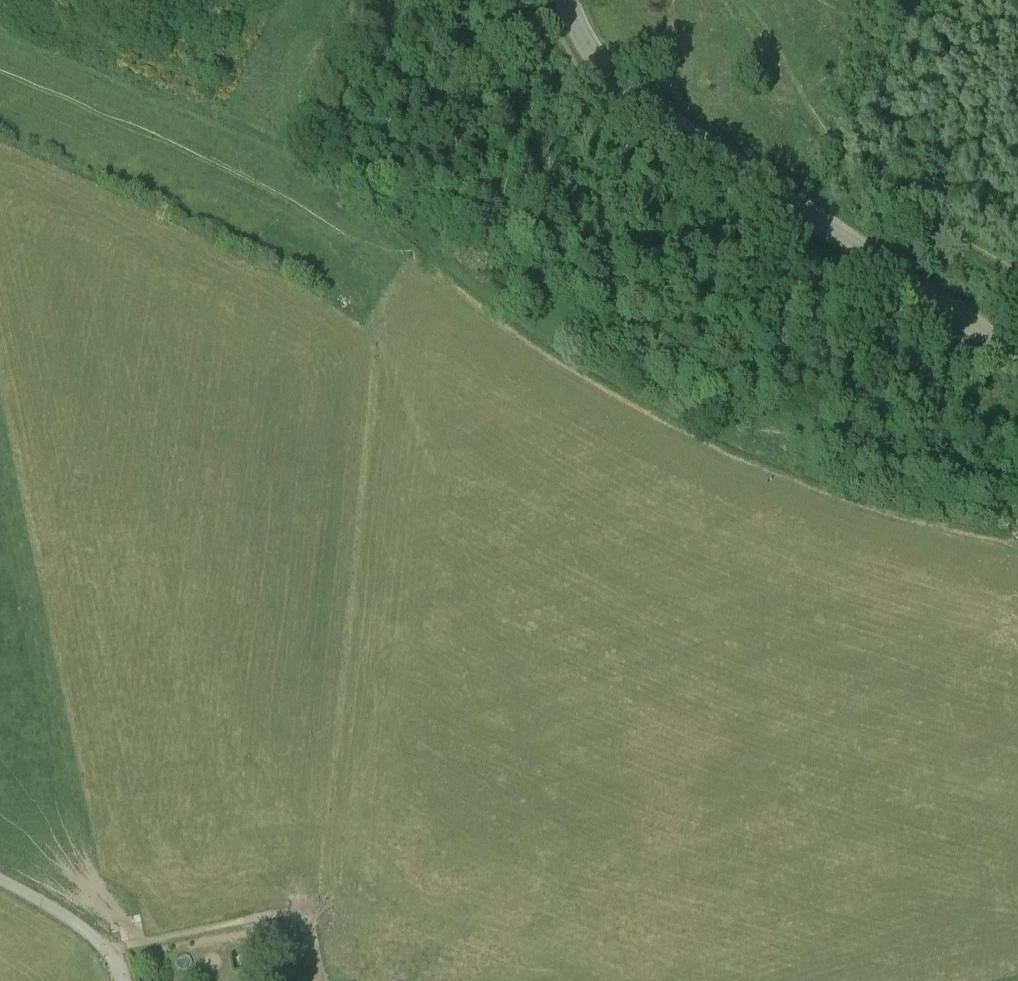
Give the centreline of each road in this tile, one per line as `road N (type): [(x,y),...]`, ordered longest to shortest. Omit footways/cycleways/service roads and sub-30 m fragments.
road 1 (unclassified): [(1017,354),(646,106),(588,48),(566,0)]
road 2 (unclassified): [(122,980),(109,950),(0,880)]

